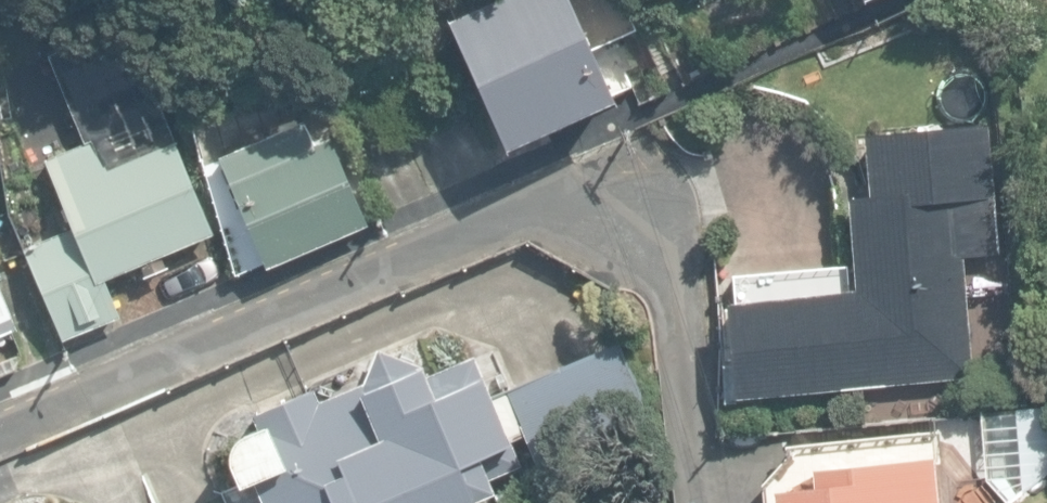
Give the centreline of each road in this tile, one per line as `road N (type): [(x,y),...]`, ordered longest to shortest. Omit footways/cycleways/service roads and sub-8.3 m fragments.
road 1 (residential): [(0,436),(636,178),(667,186),(680,210),(699,380)]

